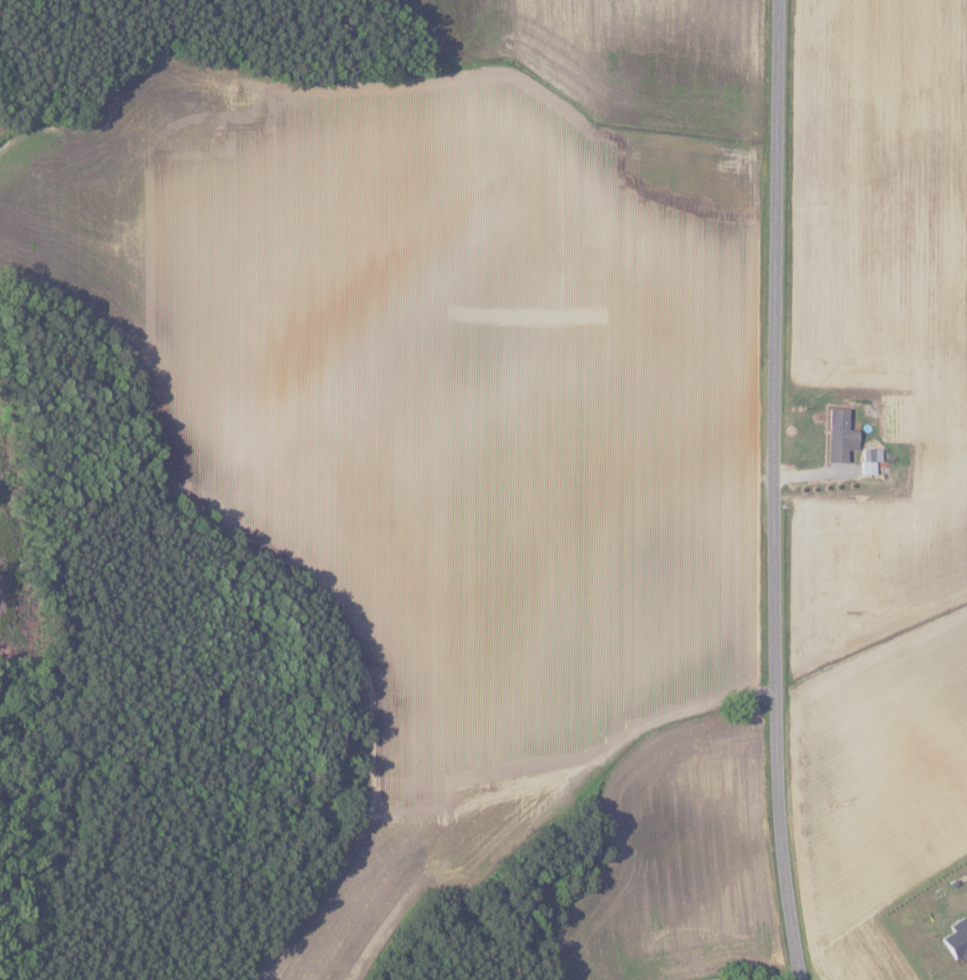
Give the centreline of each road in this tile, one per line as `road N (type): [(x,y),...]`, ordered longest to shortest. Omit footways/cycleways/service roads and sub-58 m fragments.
road 1 (residential): [(808,979),(782,770),(786,0)]

